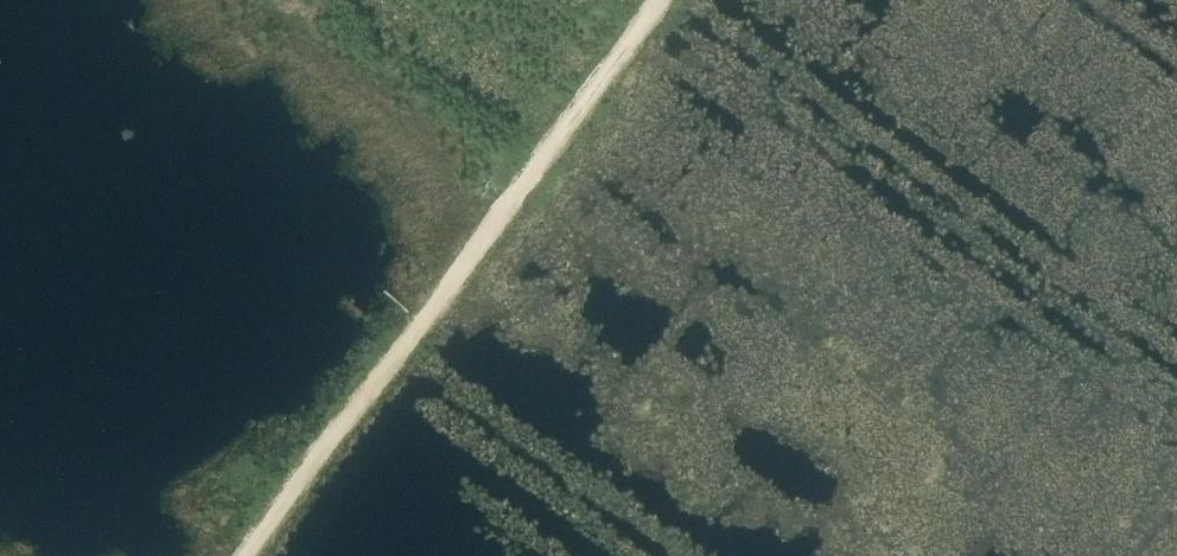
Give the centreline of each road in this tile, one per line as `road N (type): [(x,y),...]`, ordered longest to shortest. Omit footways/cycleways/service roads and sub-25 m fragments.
road 1 (track): [(668,0),(241,555)]

